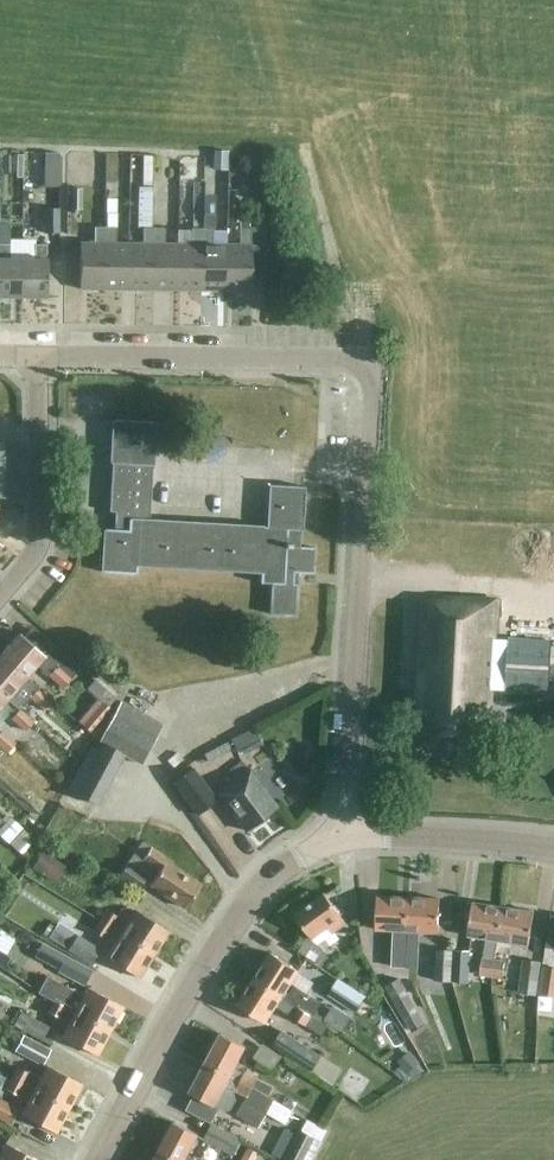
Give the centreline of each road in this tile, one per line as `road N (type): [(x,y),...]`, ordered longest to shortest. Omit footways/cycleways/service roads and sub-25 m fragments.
road 1 (residential): [(36,357),(375,355),(351,779)]
road 2 (tertiary): [(96,1159),(211,952),(255,893),(294,861)]
road 3 (residential): [(0,594),(39,530),(36,357)]
road 4 (tertiary): [(553,847),(345,837)]

